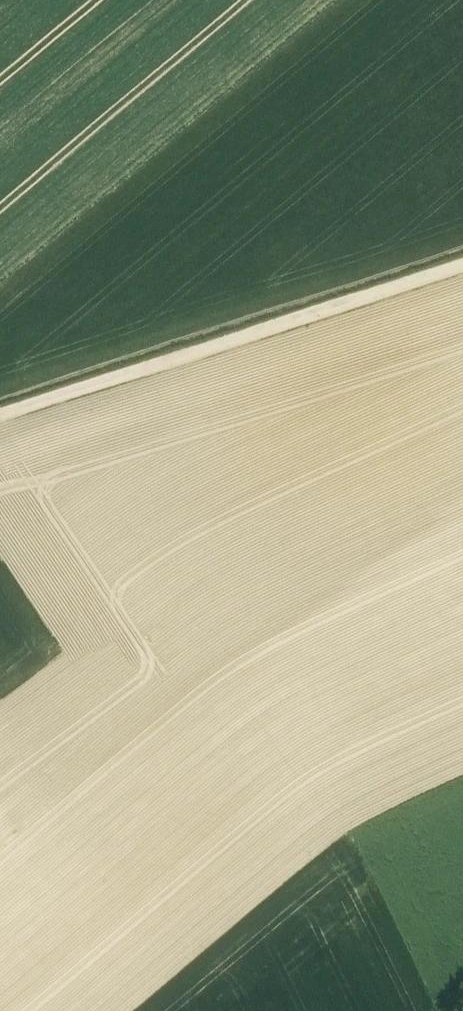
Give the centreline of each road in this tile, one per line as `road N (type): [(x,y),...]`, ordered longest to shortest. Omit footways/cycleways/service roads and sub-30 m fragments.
road 1 (track): [(0,414),(462,262)]

